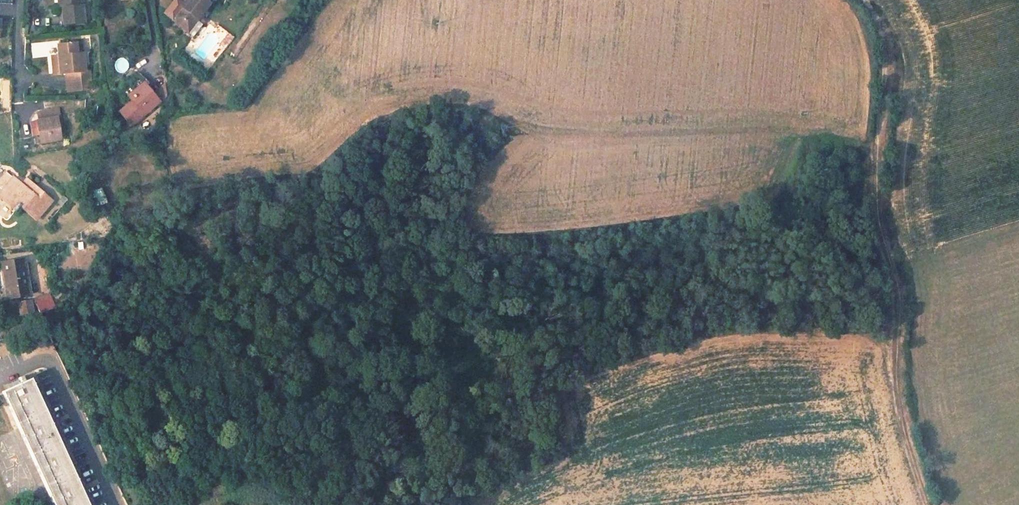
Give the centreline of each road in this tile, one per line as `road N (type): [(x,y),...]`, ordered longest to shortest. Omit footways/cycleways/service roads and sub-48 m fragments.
road 1 (track): [(861,0),(881,45),(875,223),(900,312),(899,367),(932,504)]

